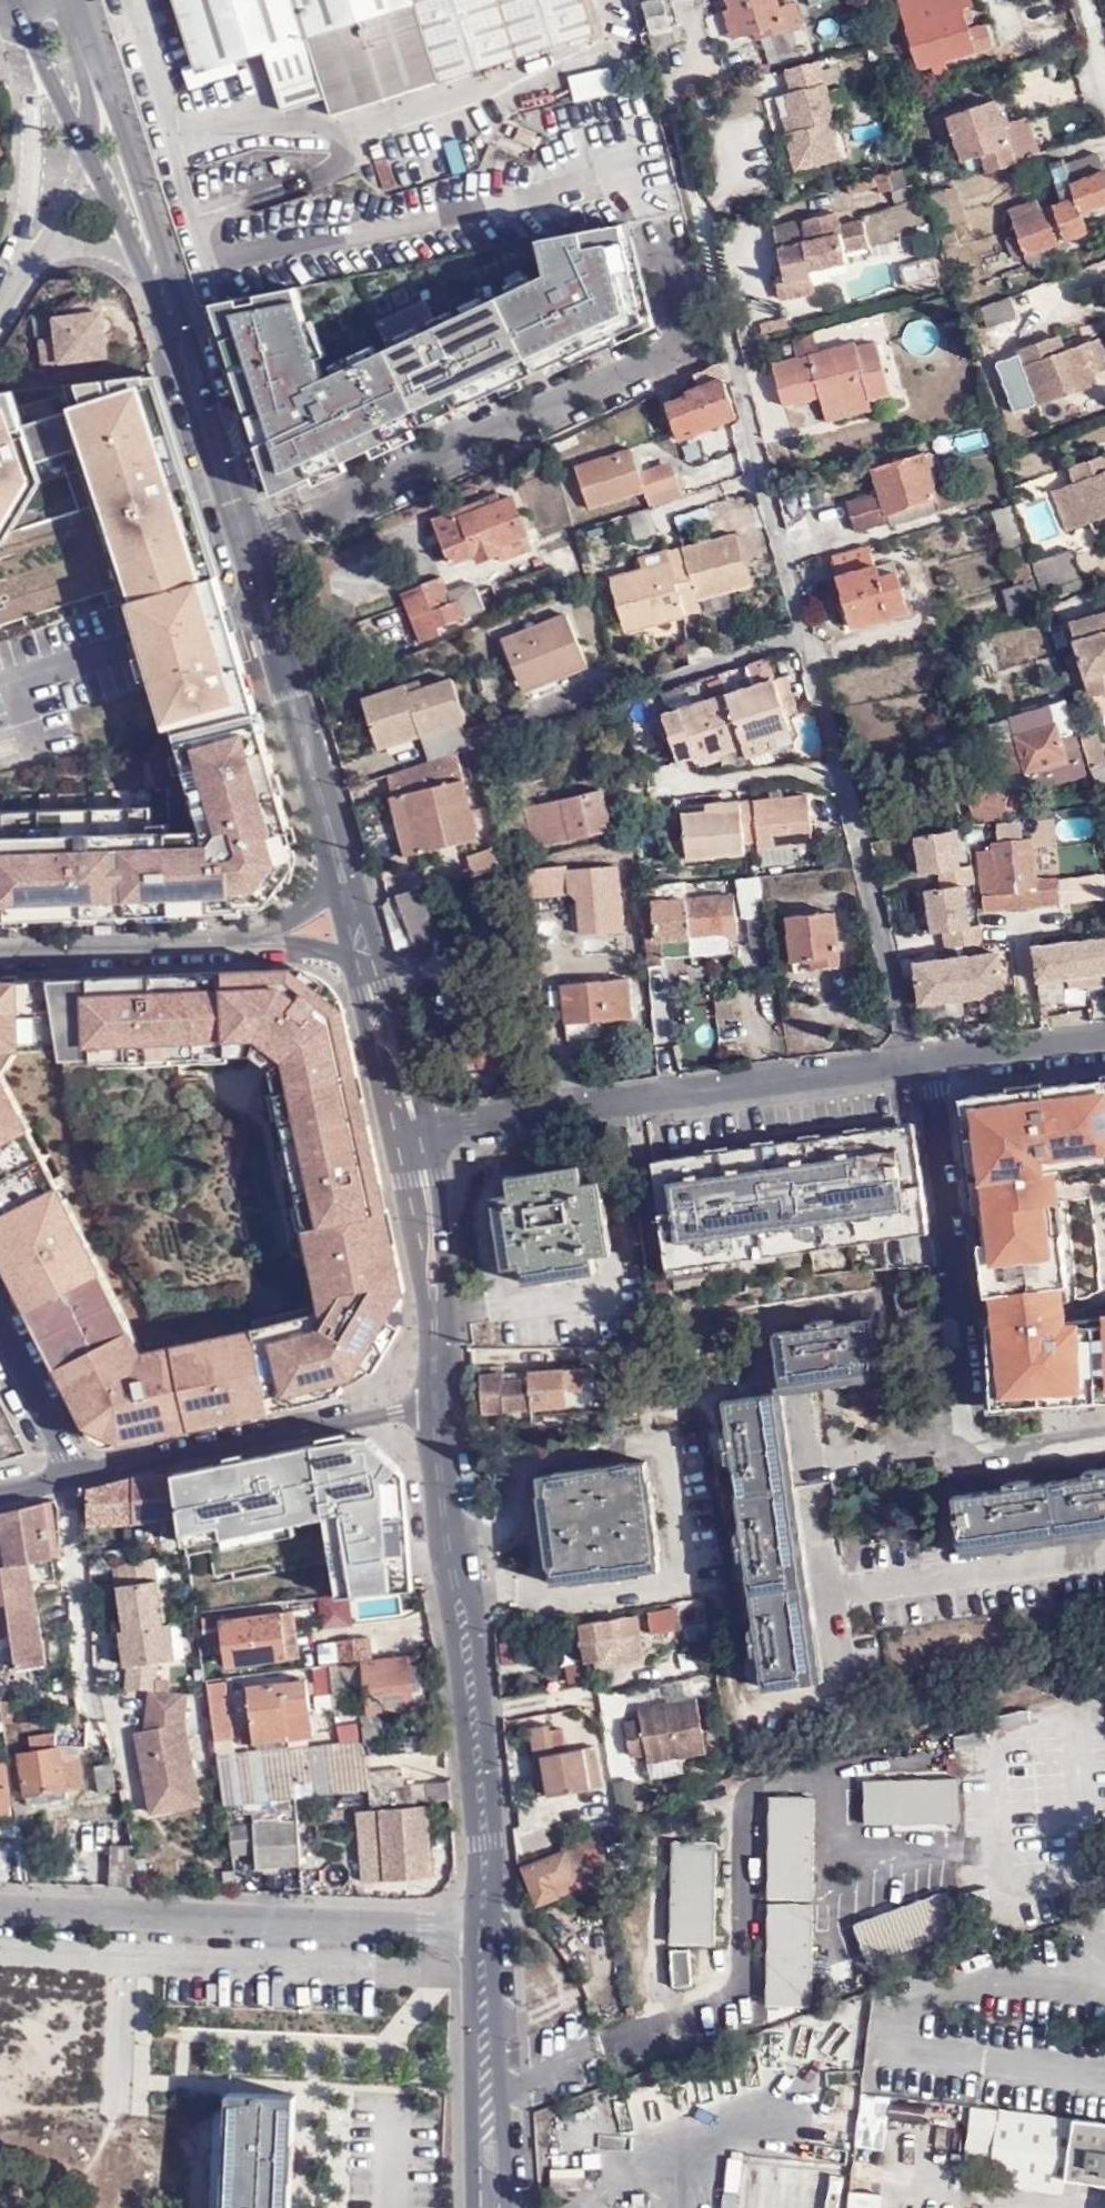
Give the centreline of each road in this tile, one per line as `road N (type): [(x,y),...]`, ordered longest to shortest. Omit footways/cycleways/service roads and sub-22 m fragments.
road 1 (tertiary): [(175,319),(238,506),(341,875)]
road 2 (residential): [(918,1069),(976,1459),(1104,1441)]
road 3 (tertiary): [(439,1405),(486,1925)]
road 4 (residential): [(918,1069),(410,1135)]
road 5 (residential): [(0,1908),(486,1925)]
road 6 (residential): [(65,1481),(439,1405)]
road 7 (tertiary): [(175,319),(86,37)]
road 8 (tertiary): [(486,1925),(488,2207)]
road 9 (tertiary): [(410,1135),(439,1405)]
road 10 (residential): [(0,952),(269,936)]
road 11 (residential): [(1104,1042),(918,1069)]
road 12 (tertiary): [(366,965),(410,1135)]
road 13 (tertiary): [(19,0),(86,151)]
road 14 (residential): [(0,1342),(65,1481)]

